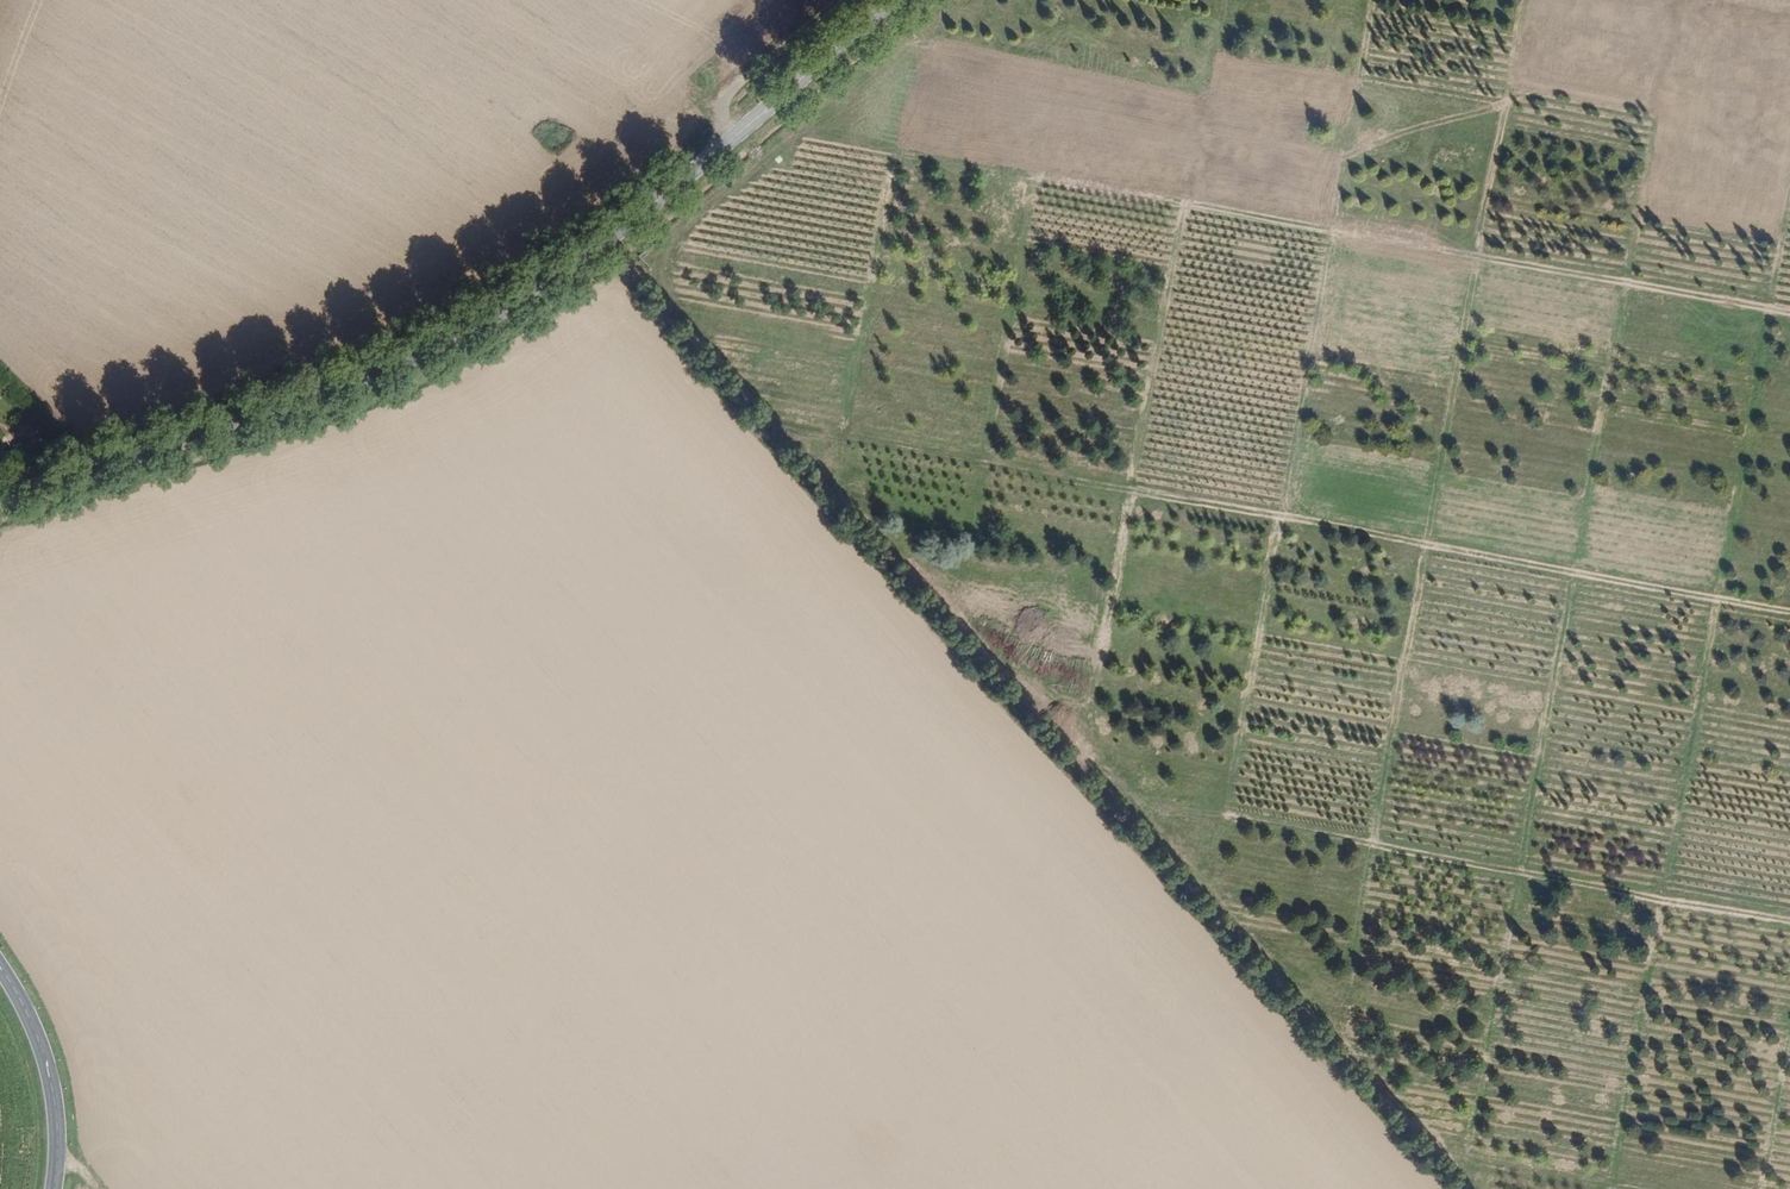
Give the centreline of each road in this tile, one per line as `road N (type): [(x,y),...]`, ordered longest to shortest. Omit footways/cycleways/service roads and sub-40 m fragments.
road 1 (primary): [(0,494),(399,351),(494,308),(613,228),(893,0)]
road 2 (secondary): [(0,966),(52,1083),(54,1188)]

